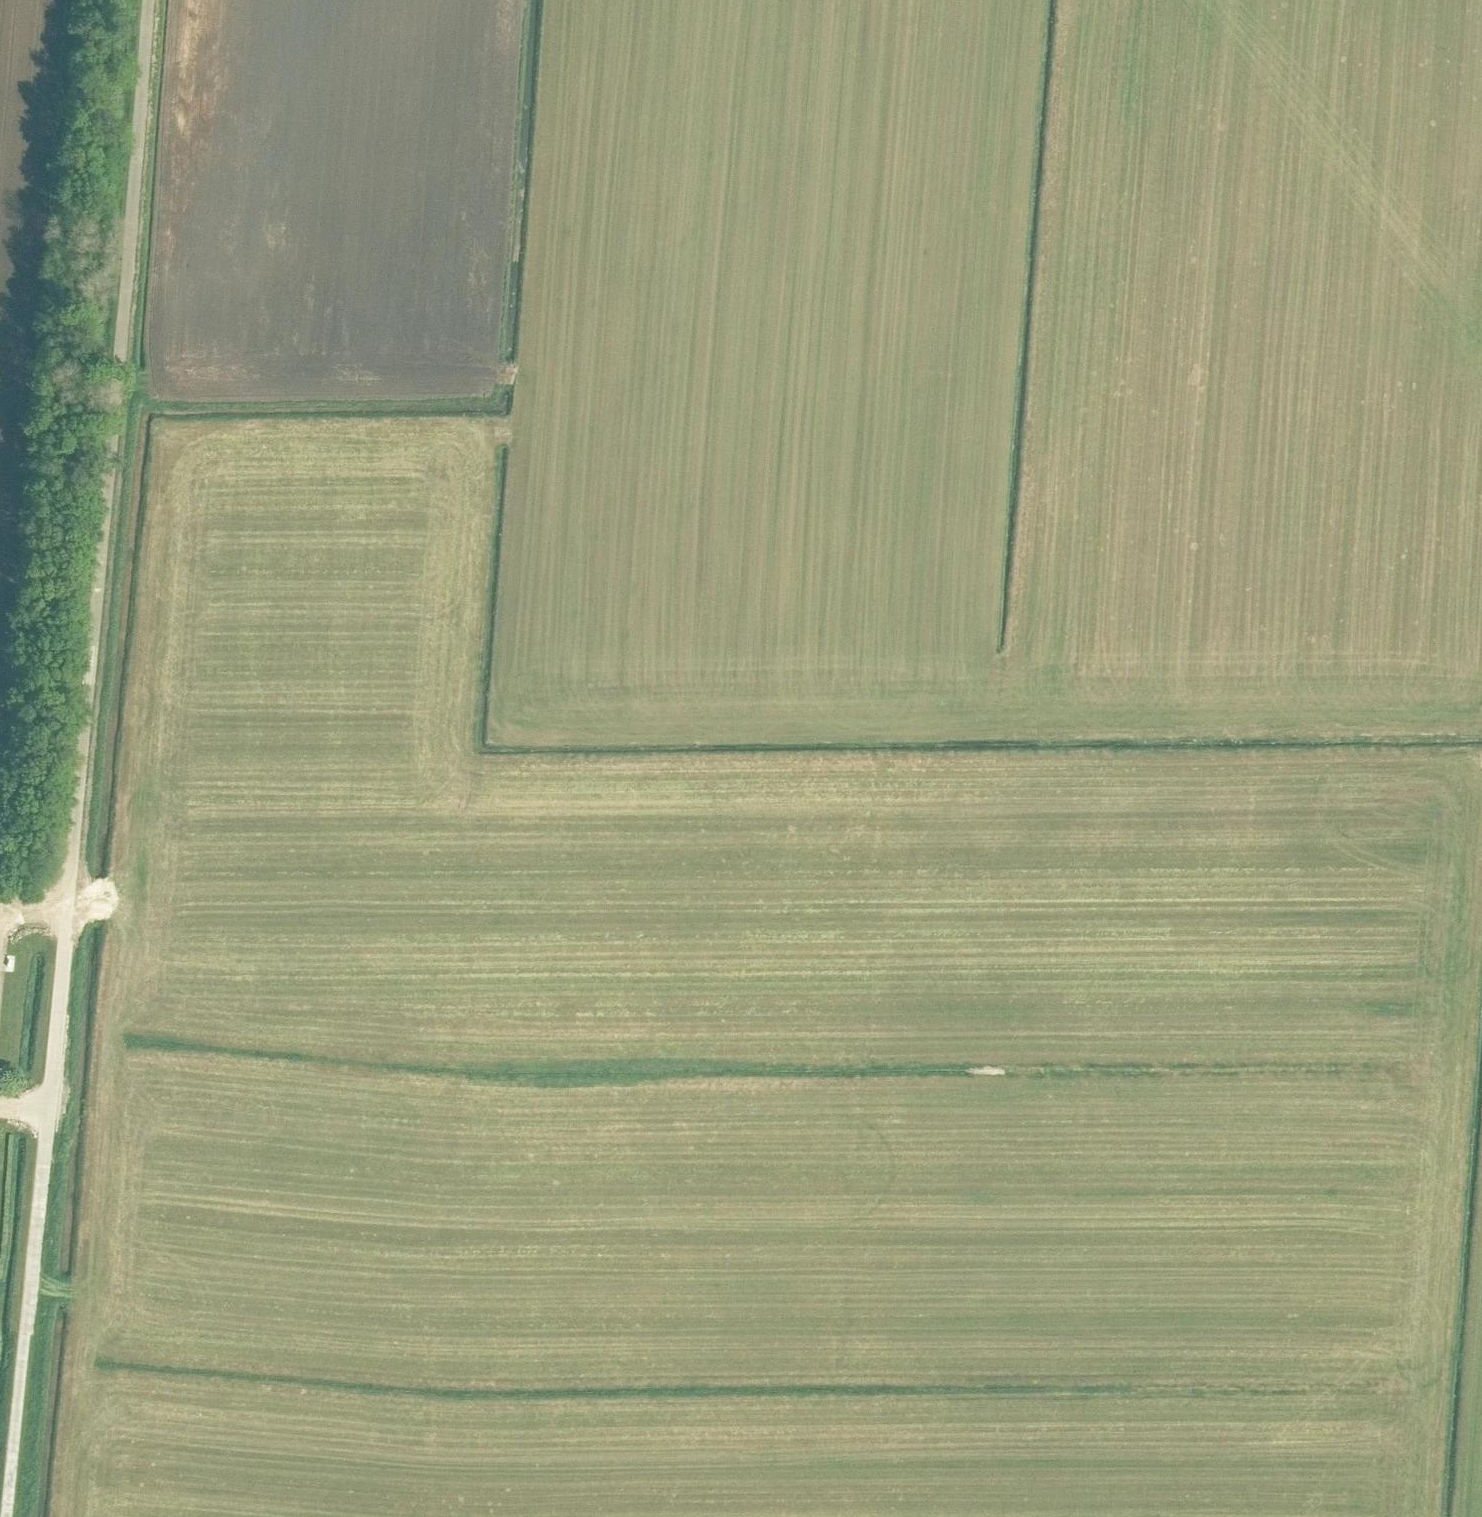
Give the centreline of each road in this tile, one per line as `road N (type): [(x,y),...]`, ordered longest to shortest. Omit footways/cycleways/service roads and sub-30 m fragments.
road 1 (unclassified): [(29,1287),(143,0)]

